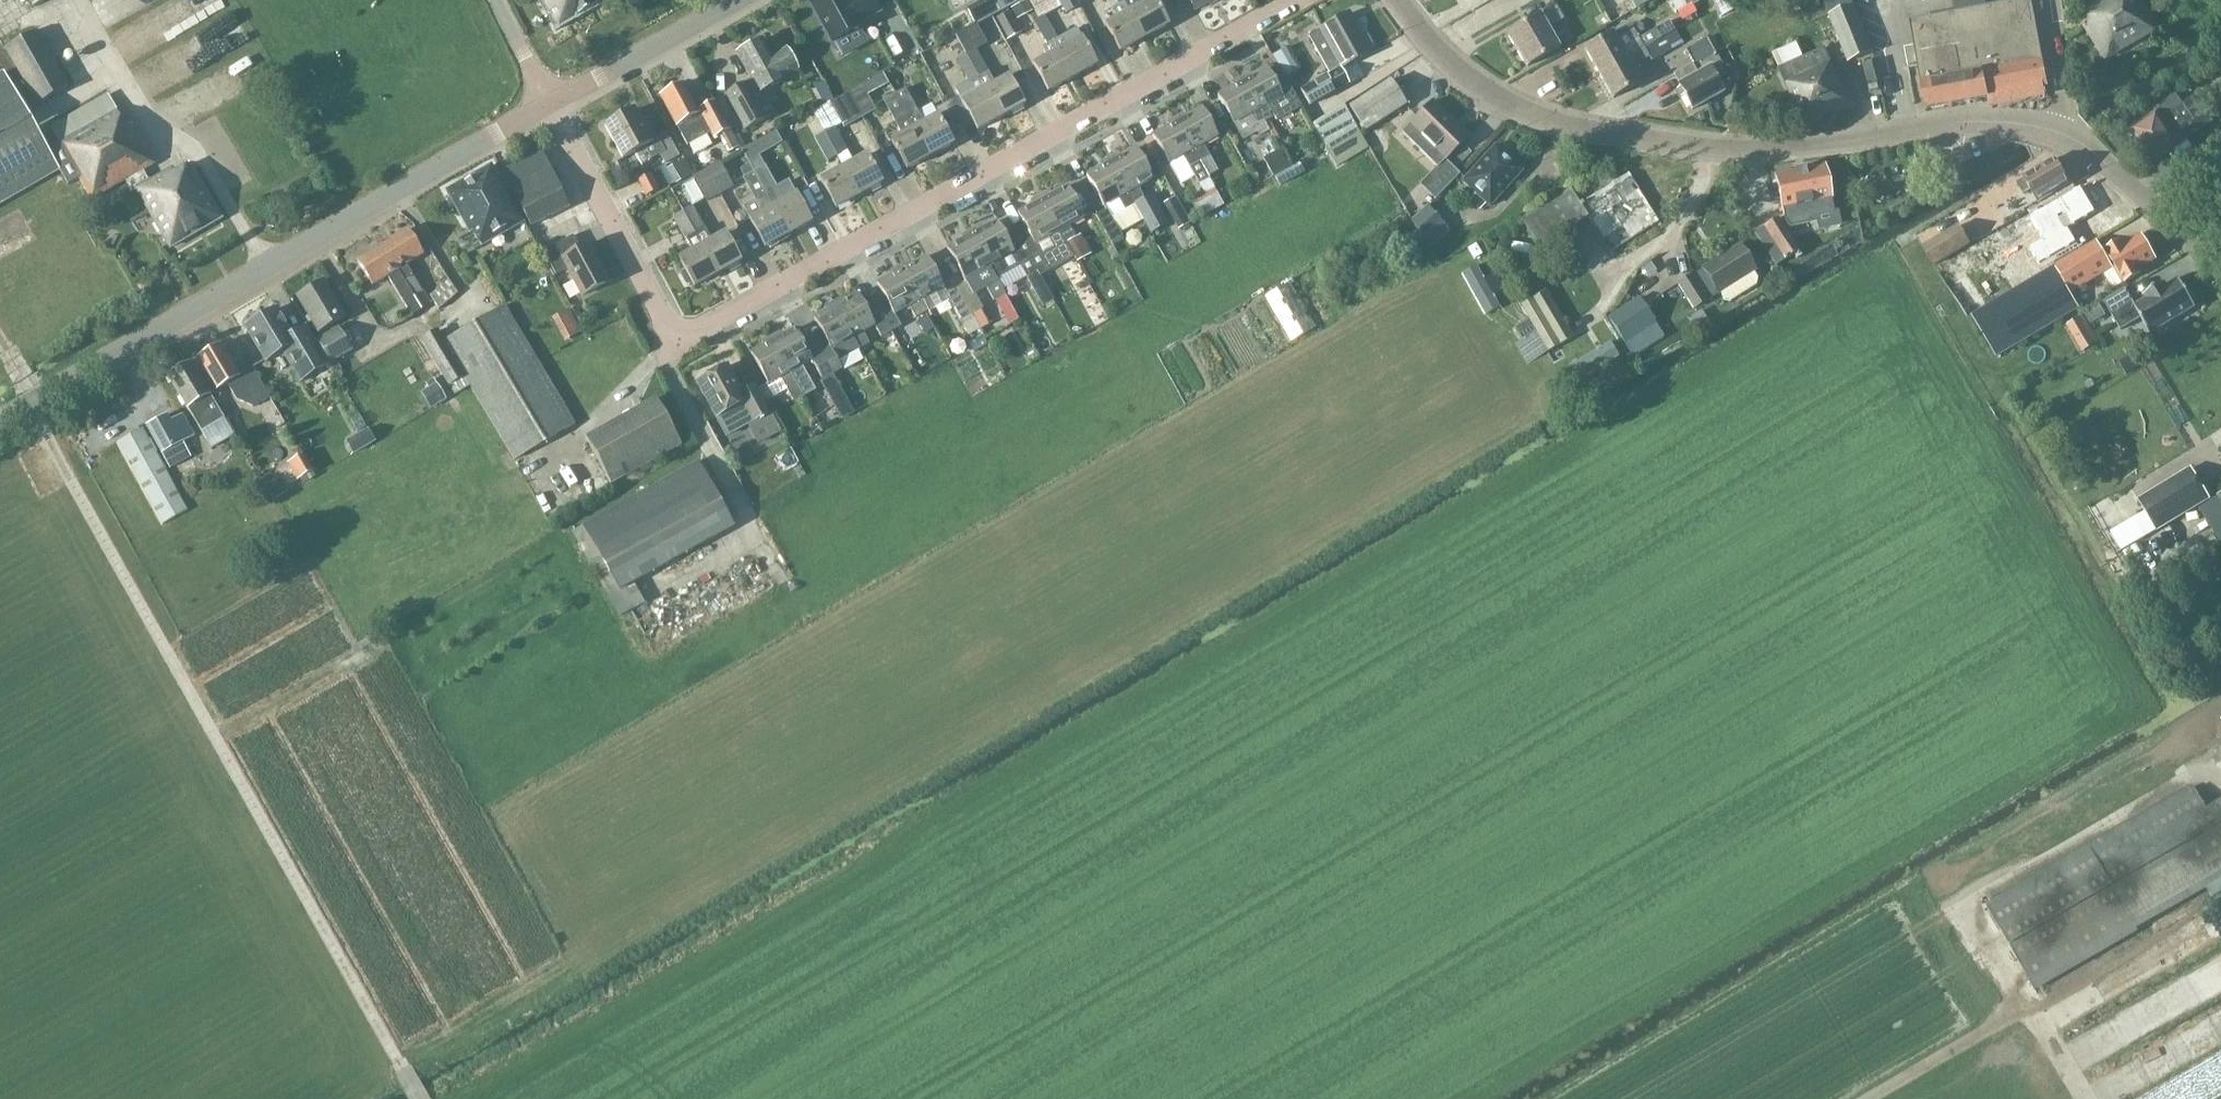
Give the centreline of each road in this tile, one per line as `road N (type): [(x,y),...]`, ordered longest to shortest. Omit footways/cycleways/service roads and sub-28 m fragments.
road 1 (residential): [(549,104),(674,326),(751,297),(1302,0)]
road 2 (unclassified): [(2137,193),(2058,136),(2023,125),(1977,120),(1771,150),(1654,144),(1537,117),(1466,80),(1397,0)]
road 3 (track): [(28,405),(419,1098)]
road 4 (tertiary): [(0,420),(549,104)]
road 5 (tertiary): [(549,104),(740,0)]

